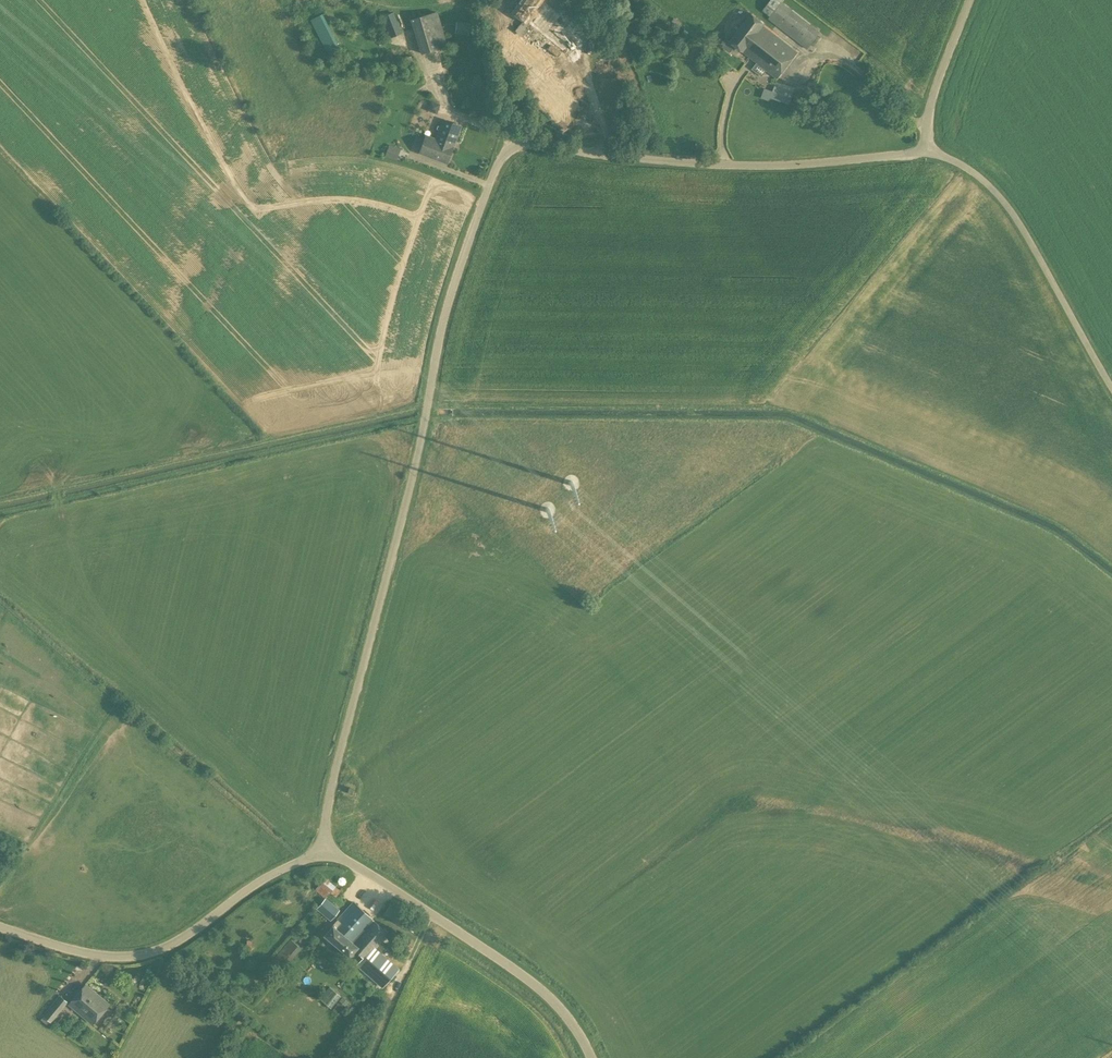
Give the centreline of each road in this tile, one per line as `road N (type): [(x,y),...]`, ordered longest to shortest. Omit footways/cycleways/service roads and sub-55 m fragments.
road 1 (unclassified): [(324,856),(328,805),(418,453),(443,322),(498,162),(527,143),(747,166),(927,152)]
road 2 (unclassified): [(324,856),(262,878),(170,949),(134,959),(0,928)]
road 3 (unclassified): [(589,1057),(569,1023),(522,975),(352,863),(324,856)]
road 4 (unclassified): [(1111,389),(1000,197),(970,170),(927,152)]
road 5 (unclassified): [(927,152),(928,101),(969,0)]

